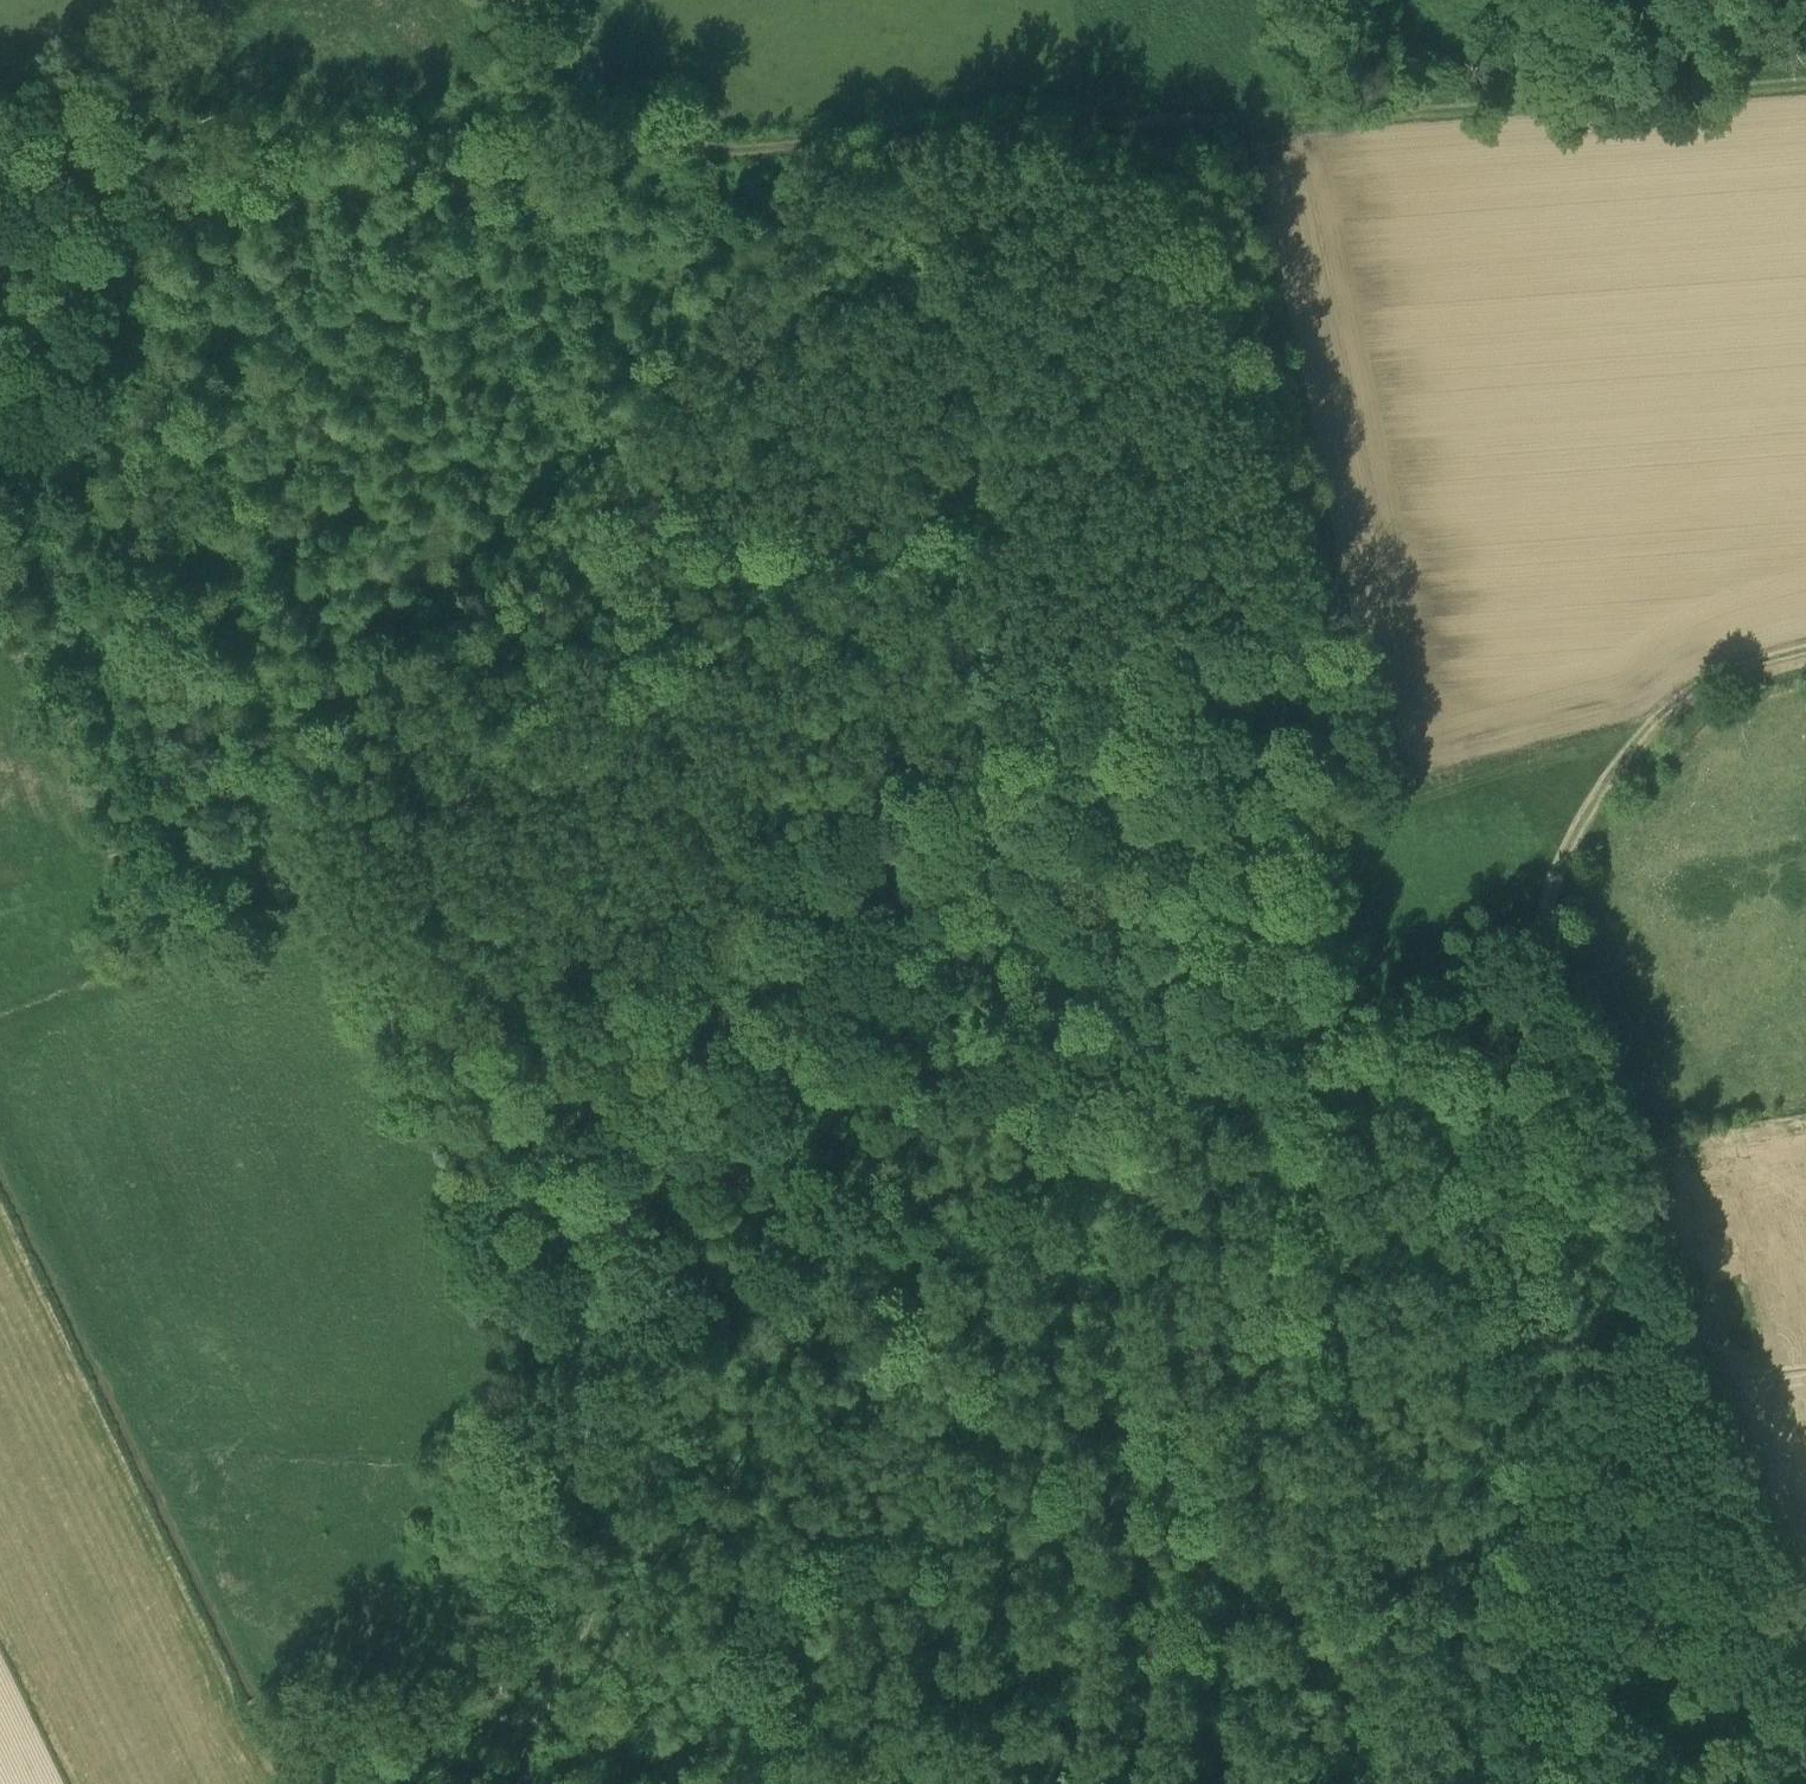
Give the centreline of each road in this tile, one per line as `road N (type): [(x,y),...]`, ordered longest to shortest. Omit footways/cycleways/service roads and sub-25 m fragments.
road 1 (track): [(1805,75),(183,195),(0,289)]
road 2 (track): [(1805,1769),(1782,1629),(1544,932),(1579,835),(1721,685),(1805,661)]

